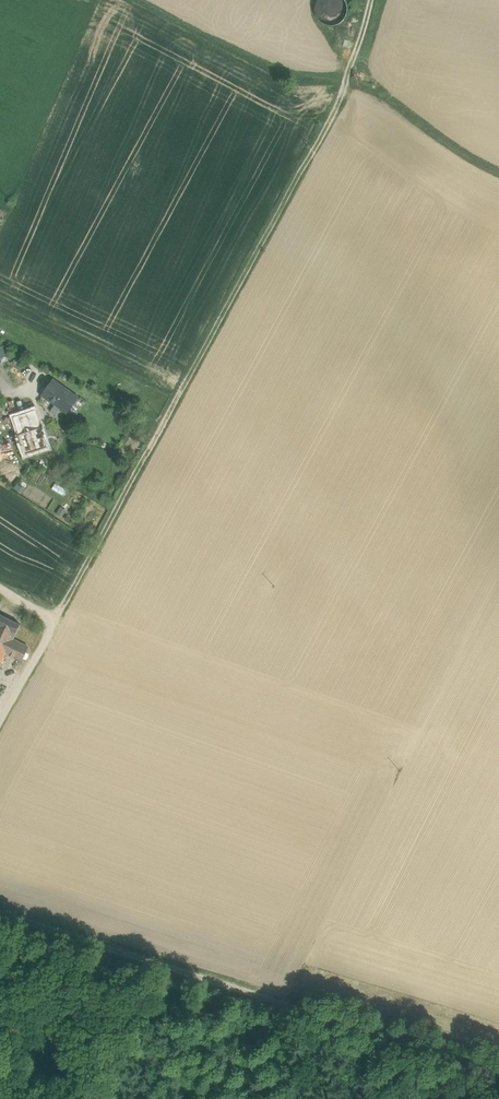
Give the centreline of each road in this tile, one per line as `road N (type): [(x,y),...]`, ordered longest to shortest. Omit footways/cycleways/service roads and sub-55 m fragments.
road 1 (track): [(60,620),(346,87),(372,0)]
road 2 (track): [(498,1077),(0,912)]
road 3 (track): [(0,732),(60,620),(0,583)]

